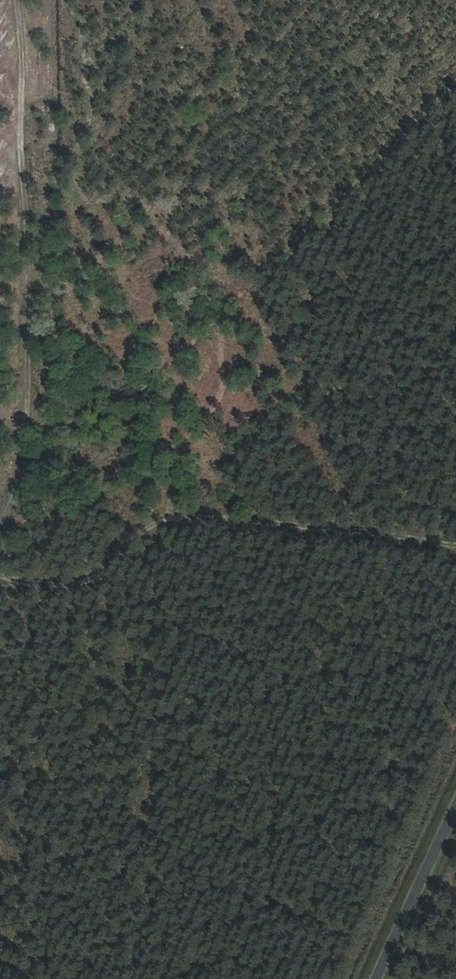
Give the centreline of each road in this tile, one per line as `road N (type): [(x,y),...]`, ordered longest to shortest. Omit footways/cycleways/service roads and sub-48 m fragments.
road 1 (unclassified): [(455,814),(380,978)]

